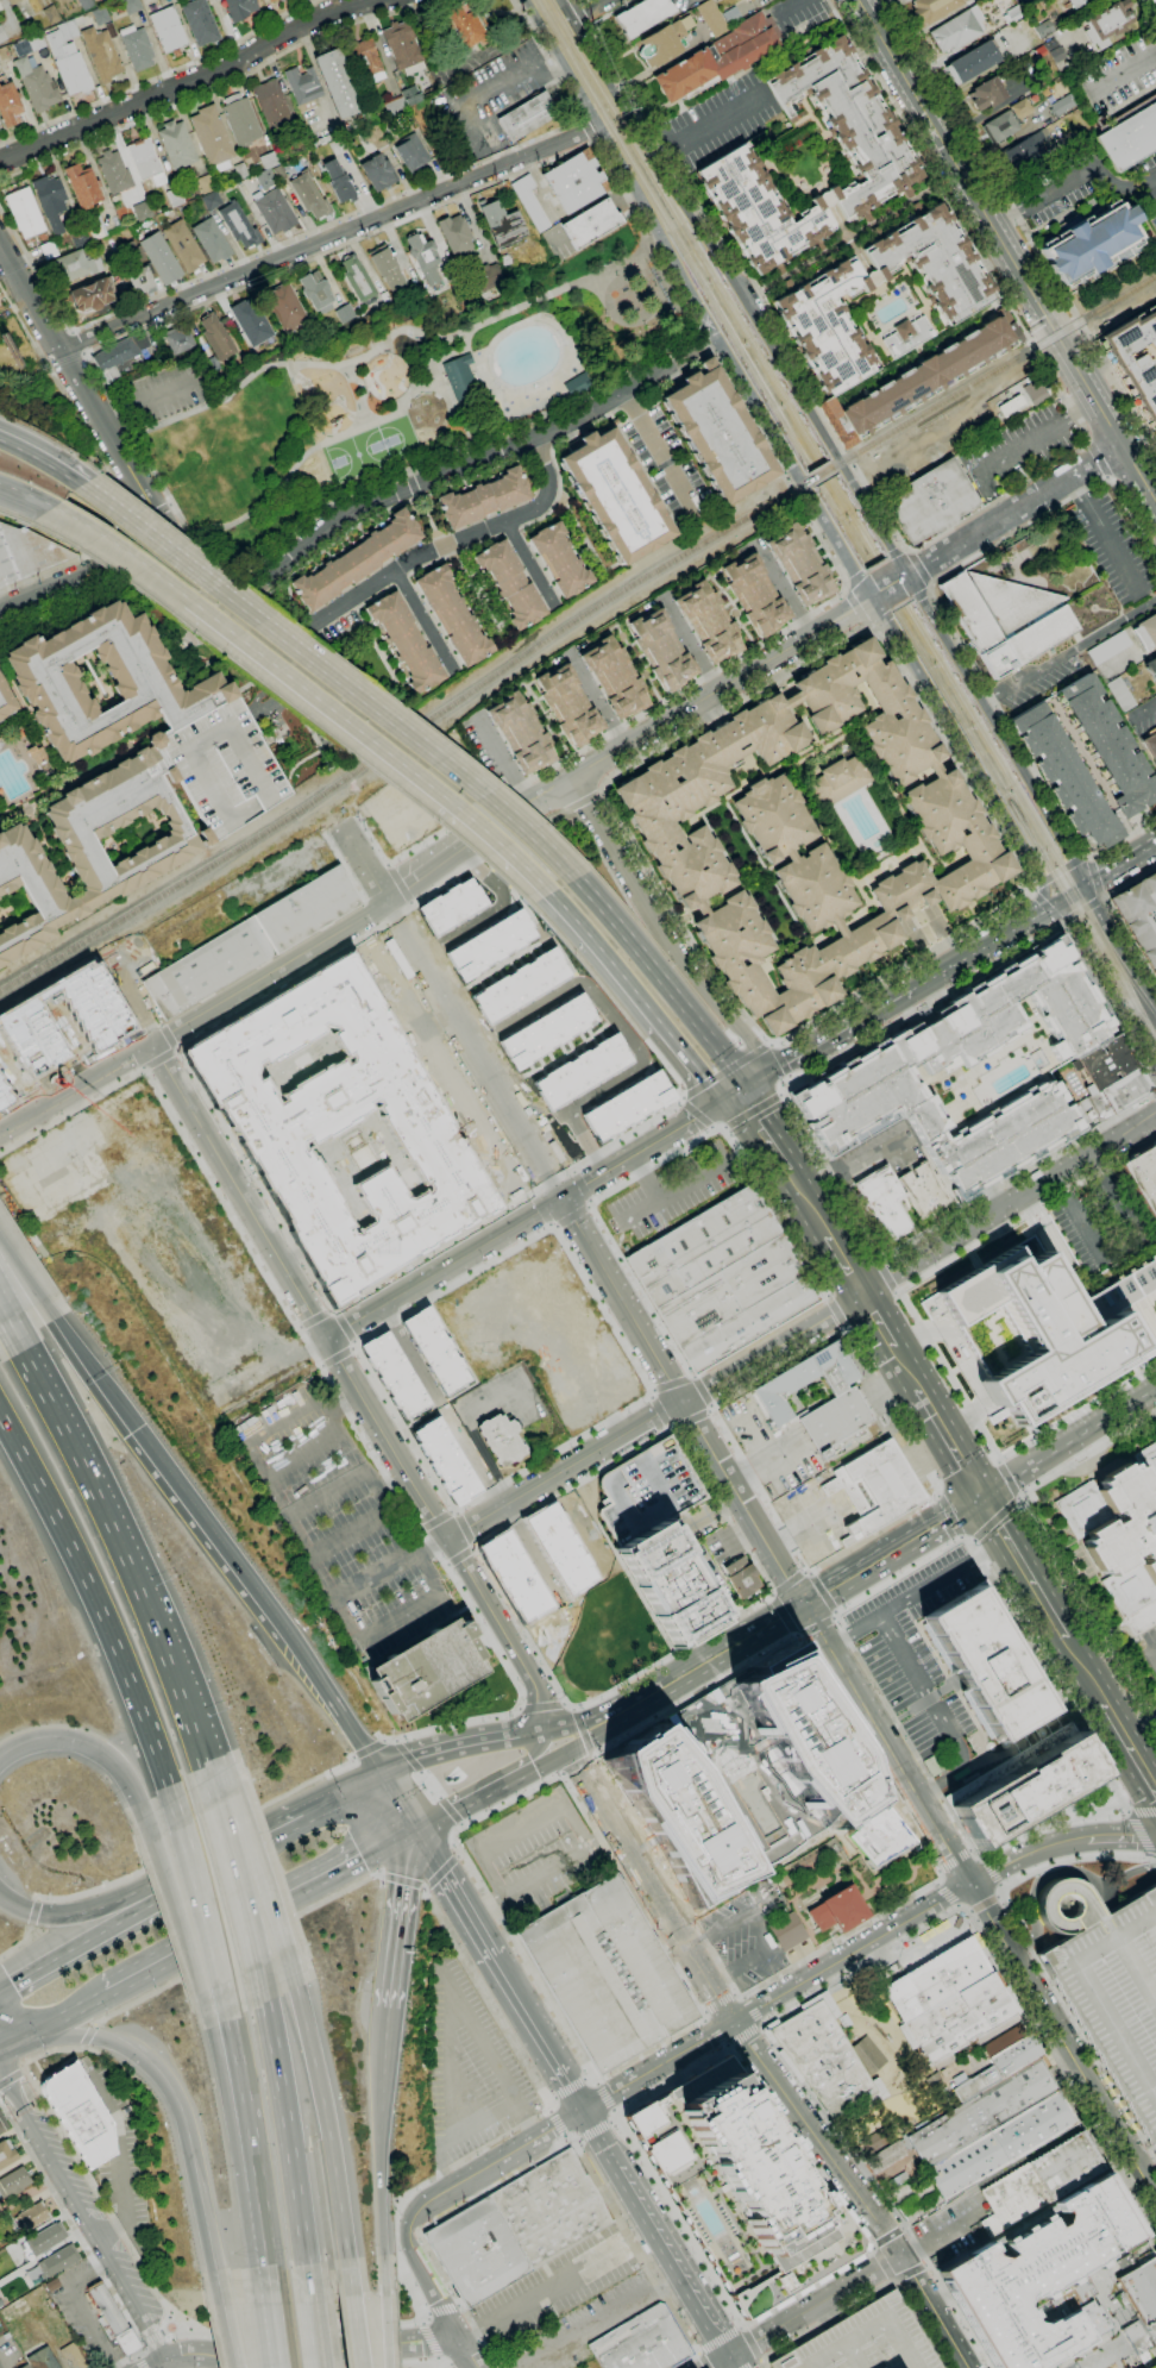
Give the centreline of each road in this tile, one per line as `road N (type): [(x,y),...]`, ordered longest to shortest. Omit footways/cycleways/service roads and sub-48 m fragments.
road 1 (residential): [(721,337),(533,439),(346,514),(205,620)]
road 2 (residential): [(61,351),(599,126)]
road 3 (secondary): [(599,126),(869,596)]
road 4 (residential): [(1122,444),(858,0)]
road 5 (secondary): [(907,575),(642,137)]
road 6 (motorway): [(207,1778),(120,1549),(2,1322)]
road 7 (motorway): [(0,1417),(88,1583),(172,1798)]
road 8 (residential): [(371,0),(297,24),(238,62),(0,163)]
road 9 (residential): [(869,596),(523,808)]
road 10 (residential): [(637,2078),(970,1884)]
road 11 (residential): [(778,1349),(447,1539)]
road 12 (secondary): [(869,596),(1062,901)]
road 13 (secondary): [(106,1994),(409,1825)]
road 14 (residential): [(1155,1112),(861,1293)]
road 15 (secondary): [(0,2061),(161,2361)]
road 16 (residential): [(325,1339),(155,1045)]
road 17 (tertiary): [(156,540),(164,527),(0,248)]
road 18 (primary): [(191,603),(459,809)]
road 19 (tertiary): [(970,1884),(803,1603)]
road 20 (motorway): [(351,2293),(334,2135),(293,1975)]
road 21 (residential): [(731,2025),(567,1747)]
road 22 (secondary): [(1087,887),(929,608)]
road 23 (primary): [(327,675),(81,485)]
road 24 (primary): [(566,873),(327,675)]
road 25 (secondary): [(161,2361),(460,2339)]
road 26 (motorway): [(308,2280),(262,1990)]
road 27 (secondary): [(731,2356),(583,2109)]
road 28 (residential): [(900,2254),(731,2025)]
road 29 (primary): [(739,1094),(733,1067),(566,873)]
road 30 (motorway): [(383,2289),(388,2009)]
road 31 (motorway): [(302,1656),(137,1430)]
road 32 (residential): [(565,1196),(325,1339)]
road 33 (residential): [(388,903),(155,1045)]
road 34 (motorway): [(117,2044),(172,2096),(216,2281)]
road 35 (secondary): [(584,1733),(803,1603)]
road 36 (residential): [(907,575),(1122,444)]
road 37 (secondary): [(214,1866),(0,1995)]
road 38 (residential): [(683,1403),(565,1196)]
road 39 (residential): [(447,1539),(325,1339)]
road 40 (residential): [(803,1603),(683,1403)]
road 41 (motorway): [(214,1866),(56,1916),(0,1895)]
road 42 (motorway): [(228,2005),(264,2225)]
road 43 (motorway): [(207,2015),(241,2192),(264,2225)]
road 44 (motorway): [(262,1990),(207,1778)]
road 45 (motorway): [(293,1975),(239,1810),(207,1778)]
road 46 (residential): [(544,1730),(542,1699),(447,1539)]
road 47 (motorway): [(172,1798),(228,2005)]
road 48 (motorway): [(144,1816),(207,2015)]
road 49 (secondary): [(803,1603),(979,1496)]
road 50 (secondary): [(979,1496),(1155,1389)]
road 51 (primary): [(544,885),(676,1042)]
road 52 (residential): [(739,1094),(565,1196)]
road 53 (residential): [(676,948),(573,778)]
road 54 (residential): [(900,2254),(731,2356)]
road 55 (primary): [(1100,1703),(1006,1541)]
road 56 (tertiary): [(1155,1062),(1062,901)]
road 57 (motorway): [(388,2009),(409,1825)]
road 58 (residential): [(155,1045),(0,1136)]
road 59 (secondary): [(1062,901),(910,989)]
road 60 (tertiary): [(156,540),(107,571),(0,614)]
road 61 (residential): [(739,1094),(748,1040),(676,948)]
road 62 (secondary): [(583,2109),(497,1963)]
road 63 (primary): [(52,507),(191,603)]
road 64 (secondary): [(544,1730),(460,1743),(385,1778)]
road 65 (residential): [(523,808),(388,903)]
road 66 (secondary): [(497,1963),(409,1825)]
road 67 (motorway): [(137,1430),(39,1301)]
road 68 (secondary): [(642,137),(559,0)]
road 69 (motorway): [(385,1778),(302,1656)]
road 70 (secondary): [(409,1825),(540,1761)]
road 71 (secondary): [(526,0),(599,126)]
road 72 (tertiary): [(1155,1012),(1087,887)]
road 73 (primary): [(913,1376),(979,1496)]
road 74 (residential): [(414,2218),(527,2143)]
road 75 (residential): [(414,2218),(414,2248),(460,2339)]
road 76 (residential): [(968,2367),(900,2254)]
road 77 (residential): [(1087,1836),(1031,1852),(970,1884)]

